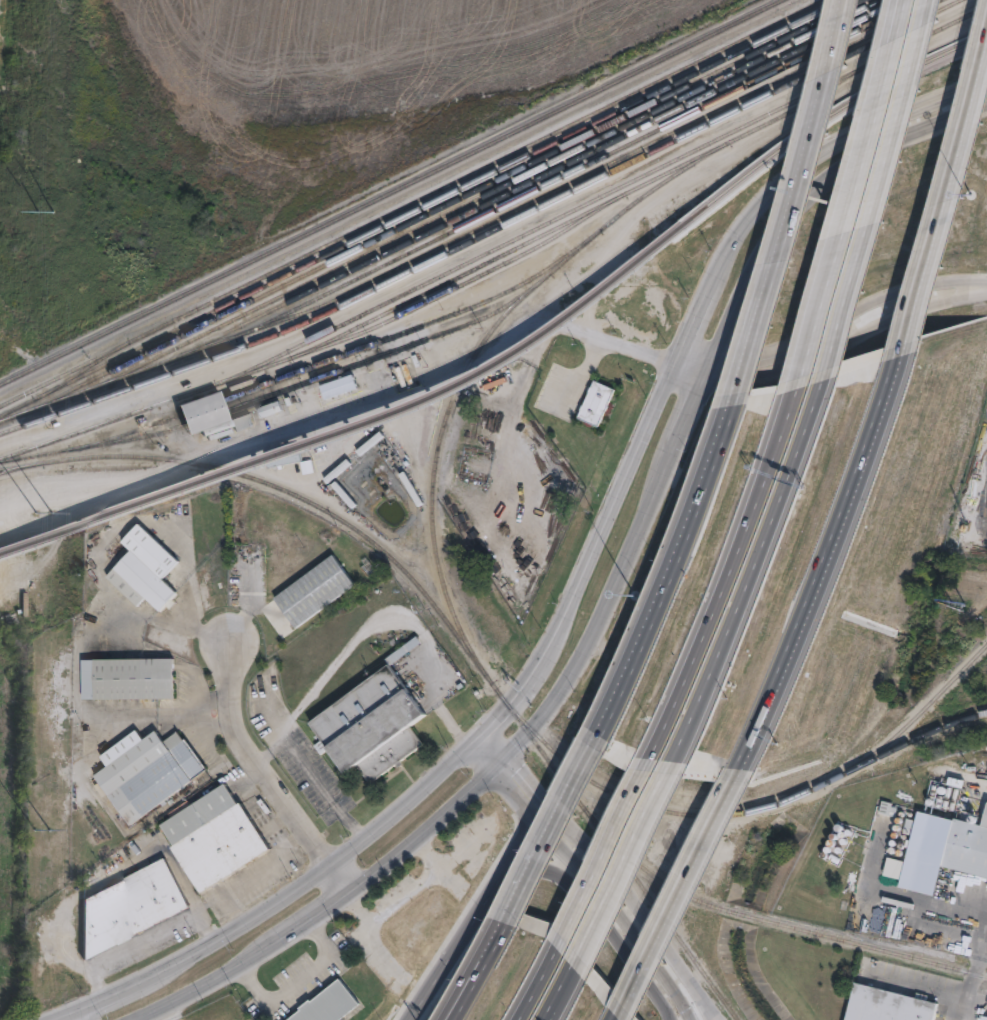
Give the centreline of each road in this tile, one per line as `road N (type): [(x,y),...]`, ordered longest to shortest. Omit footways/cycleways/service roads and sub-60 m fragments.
road 1 (secondary): [(986,74),(821,151),(740,227),(558,624),(483,731),(328,867),(240,927),(47,1019)]
road 2 (secondary): [(117,1019),(200,984),(317,910),(506,758),(585,646),(742,292),(784,220),(816,183),(858,155),(986,101)]
road 3 (motorway): [(673,773),(821,380)]
road 4 (motorway): [(750,750),(904,368)]
road 5 (motorway): [(795,388),(647,769)]
road 6 (motorway): [(903,0),(795,388)]
road 7 (motorway): [(842,0),(769,285),(731,382)]
road 8 (motorway): [(821,380),(928,0)]
road 9 (motorway): [(731,382),(589,748)]
road 10 (secondary): [(711,1019),(613,882),(483,731)]
road 11 (residential): [(680,347),(745,366),(786,360),(928,287),(986,285)]
road 12 (motorway): [(904,368),(986,82)]
road 13 (motorway): [(618,1015),(750,750)]
road 14 (residential): [(345,891),(236,736),(226,641)]
road 15 (secondary): [(670,1019),(598,918),(550,868),(525,864),(500,873)]
road 16 (motorway): [(584,959),(673,773)]
road 17 (motorway): [(647,769),(564,936)]
road 18 (secondary): [(470,743),(592,882)]
road 19 (motorway): [(589,748),(507,906)]
road 20 (secondary): [(500,873),(404,1019)]
road 21 (secondary): [(592,882),(688,1019)]
road 22 (motorway): [(507,906),(447,1019)]

